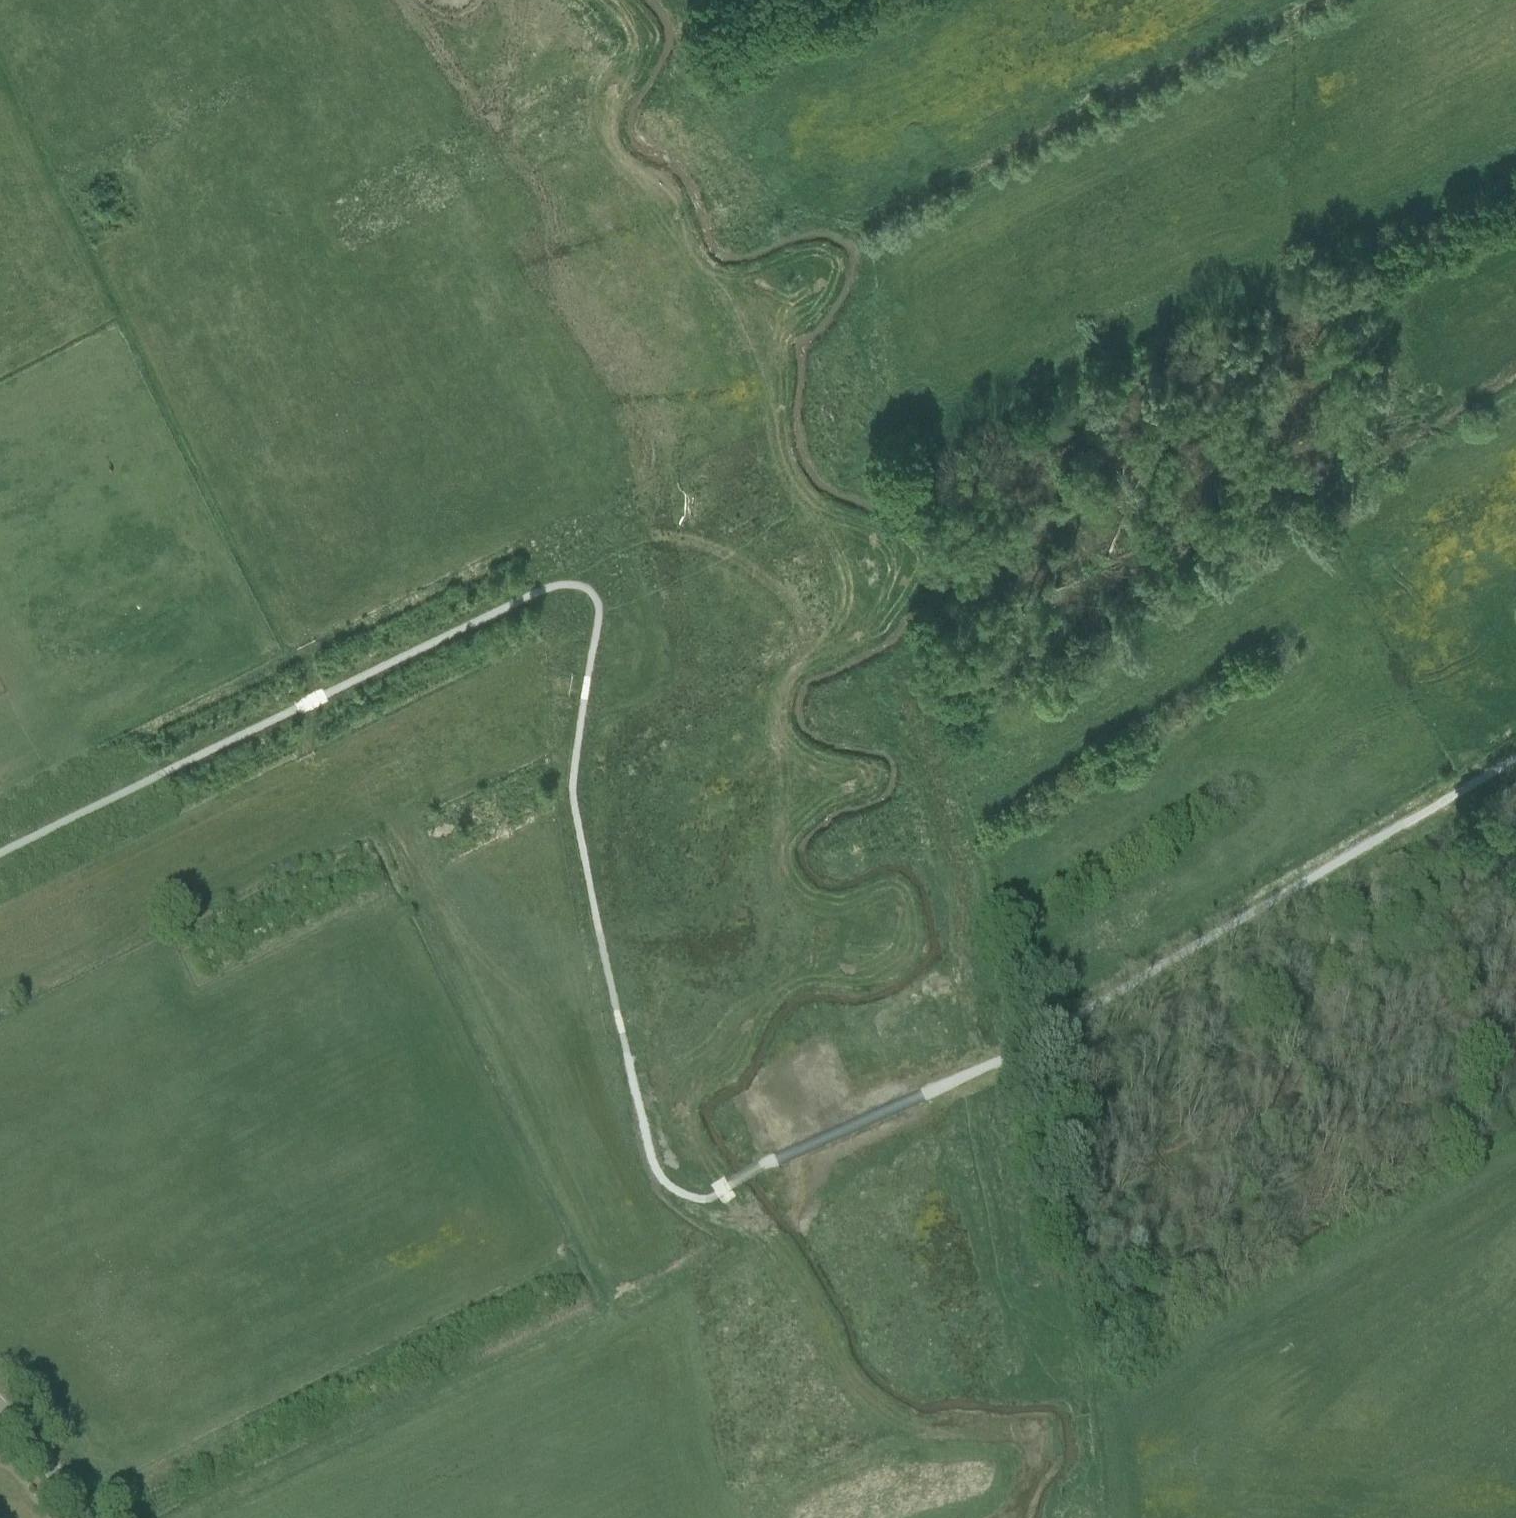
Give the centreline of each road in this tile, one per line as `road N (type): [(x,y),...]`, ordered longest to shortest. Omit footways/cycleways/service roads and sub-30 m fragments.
road 1 (track): [(721,1191),(825,1337),(842,1376),(899,1419),(1013,1436),(1031,1450),(1029,1475),(1001,1517)]
road 2 (unclassified): [(86,1517),(0,1412)]

